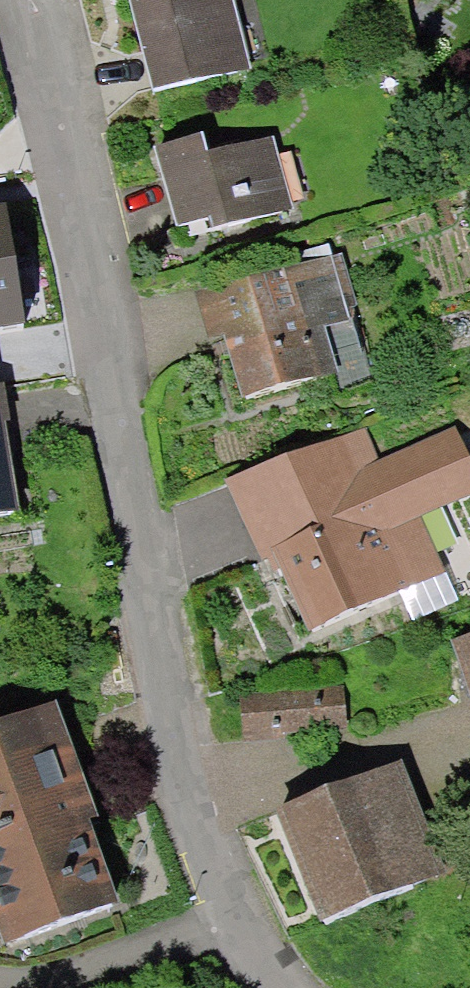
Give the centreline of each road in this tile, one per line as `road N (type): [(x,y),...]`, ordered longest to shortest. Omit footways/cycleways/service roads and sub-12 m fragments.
road 1 (residential): [(279,987),(232,932),(176,756),(55,83),(30,0)]

